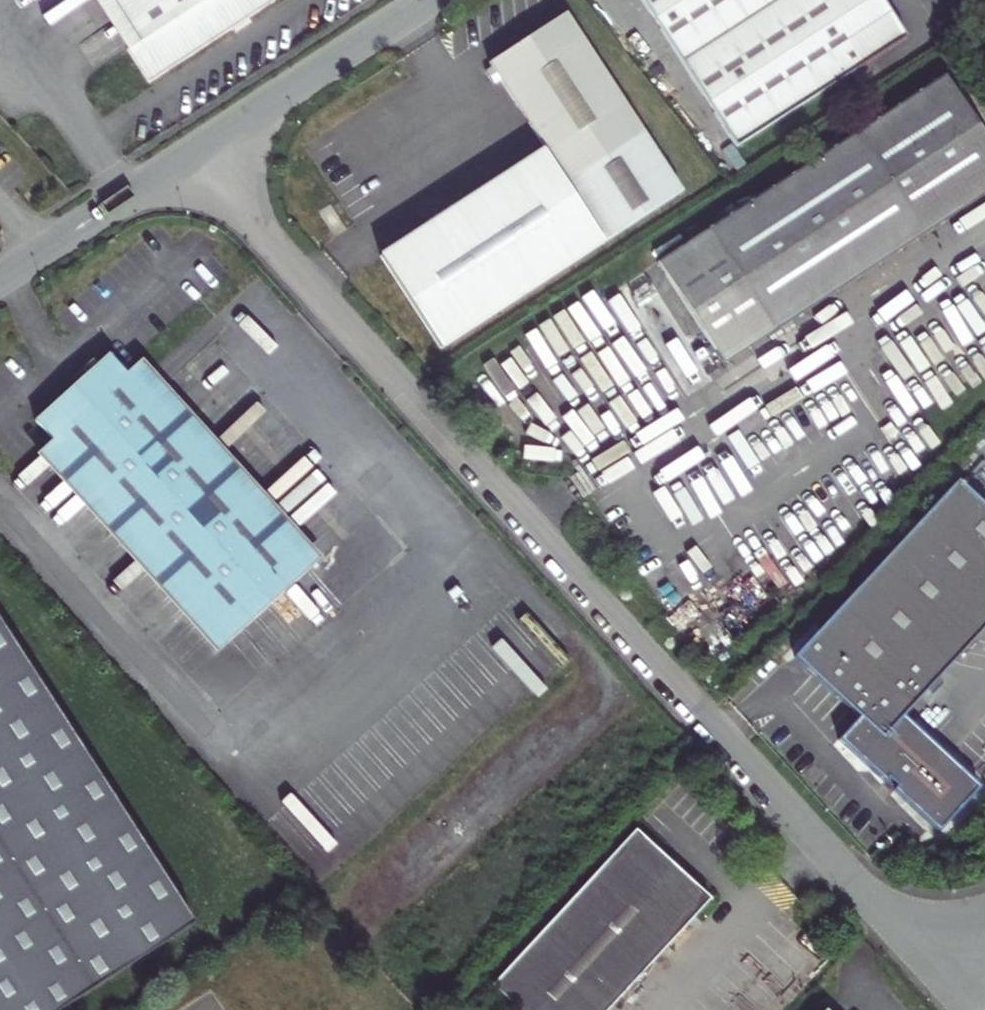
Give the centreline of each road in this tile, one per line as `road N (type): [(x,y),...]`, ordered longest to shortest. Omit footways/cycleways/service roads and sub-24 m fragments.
road 1 (unclassified): [(196,150),(852,883),(984,1000)]
road 2 (unclassified): [(423,0),(196,150)]
road 3 (unclassified): [(196,150),(0,277)]

